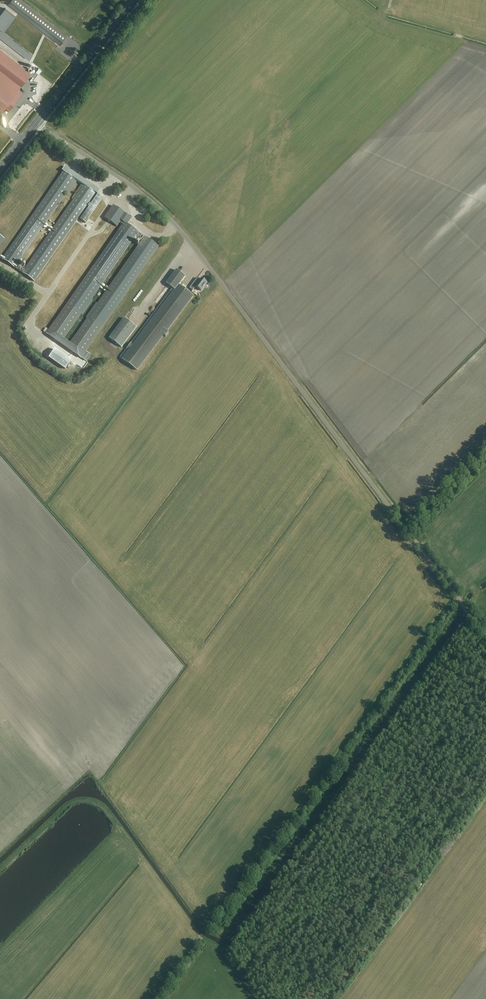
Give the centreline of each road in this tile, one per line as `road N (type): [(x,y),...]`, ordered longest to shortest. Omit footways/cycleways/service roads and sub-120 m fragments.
road 1 (unclassified): [(485,635),(179,229),(130,185),(35,124)]
road 2 (primary): [(35,124),(132,0)]
road 3 (track): [(0,869),(68,804),(98,804),(117,826)]

